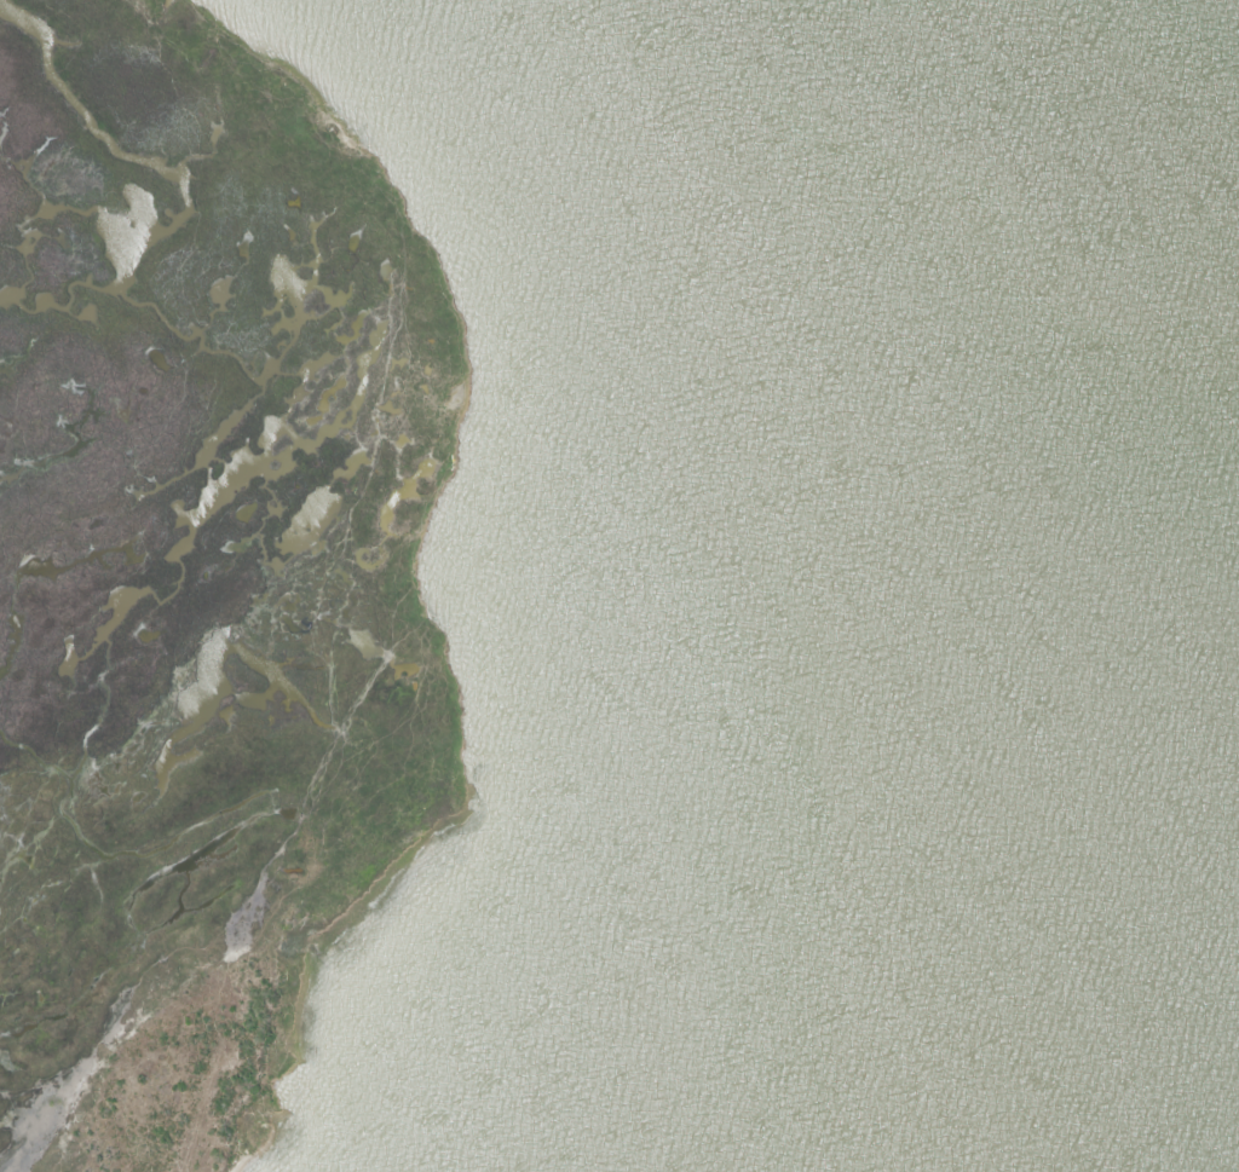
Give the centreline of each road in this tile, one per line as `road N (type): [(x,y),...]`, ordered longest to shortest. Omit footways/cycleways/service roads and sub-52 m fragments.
road 1 (residential): [(250,934),(188,969),(128,1033),(86,1171)]

